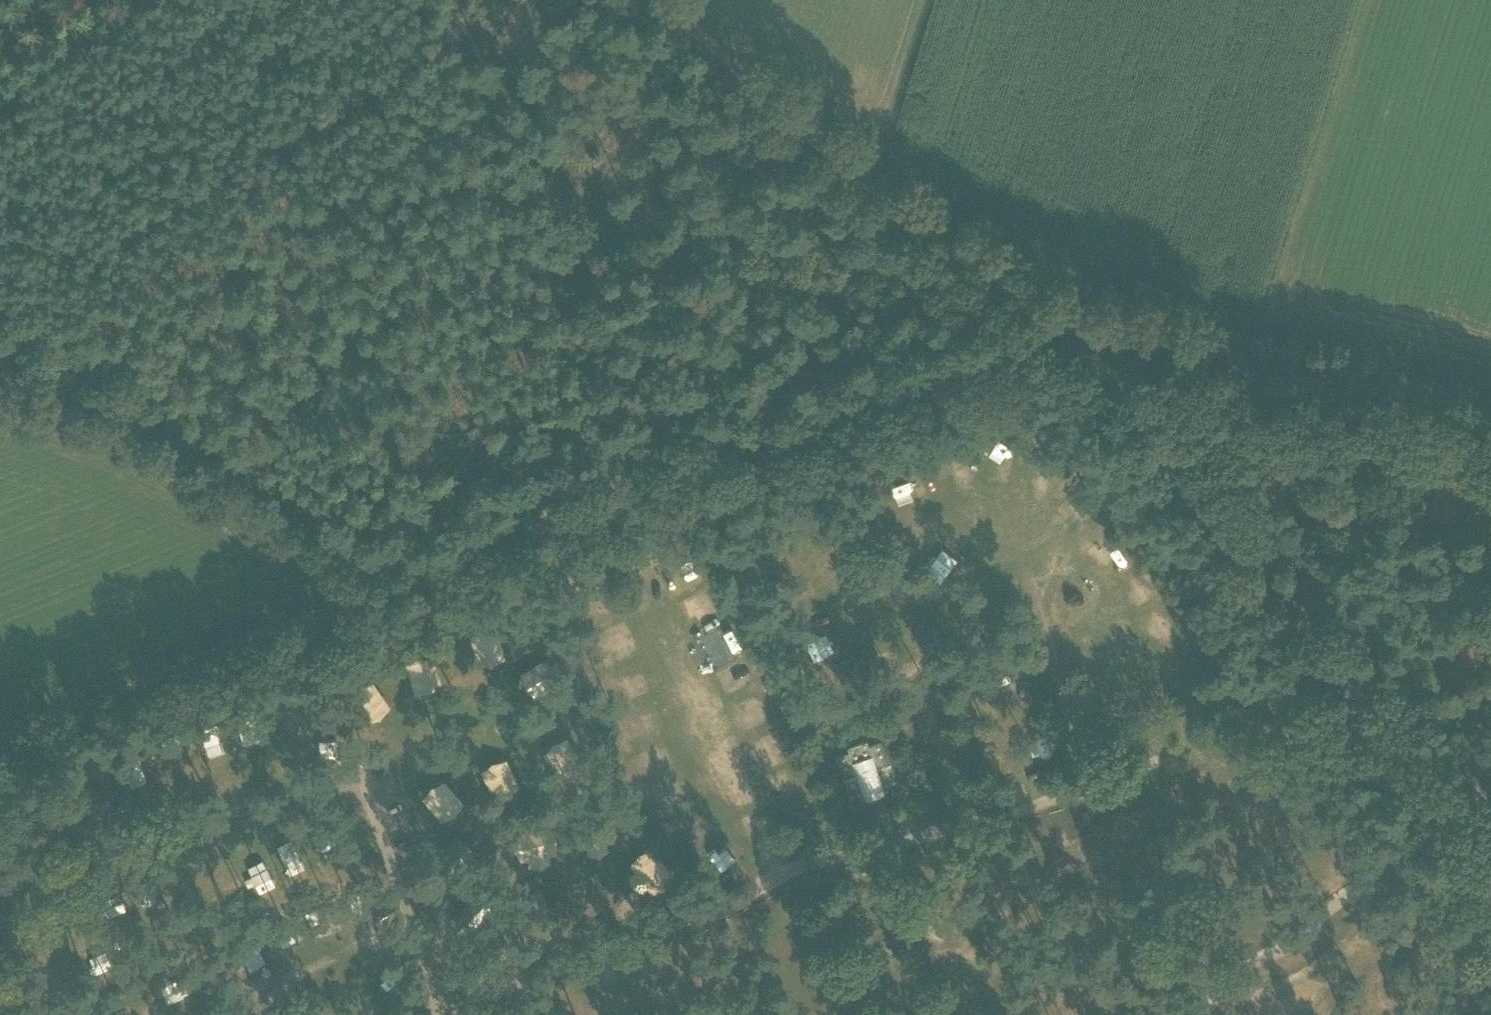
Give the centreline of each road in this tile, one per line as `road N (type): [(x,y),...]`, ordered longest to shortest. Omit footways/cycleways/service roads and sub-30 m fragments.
road 1 (unclassified): [(1490,412),(1053,318),(860,183),(667,0)]
road 2 (track): [(1053,318),(1020,343),(616,499)]
road 3 (track): [(435,570),(0,730)]
road 4 (track): [(616,499),(435,570)]

